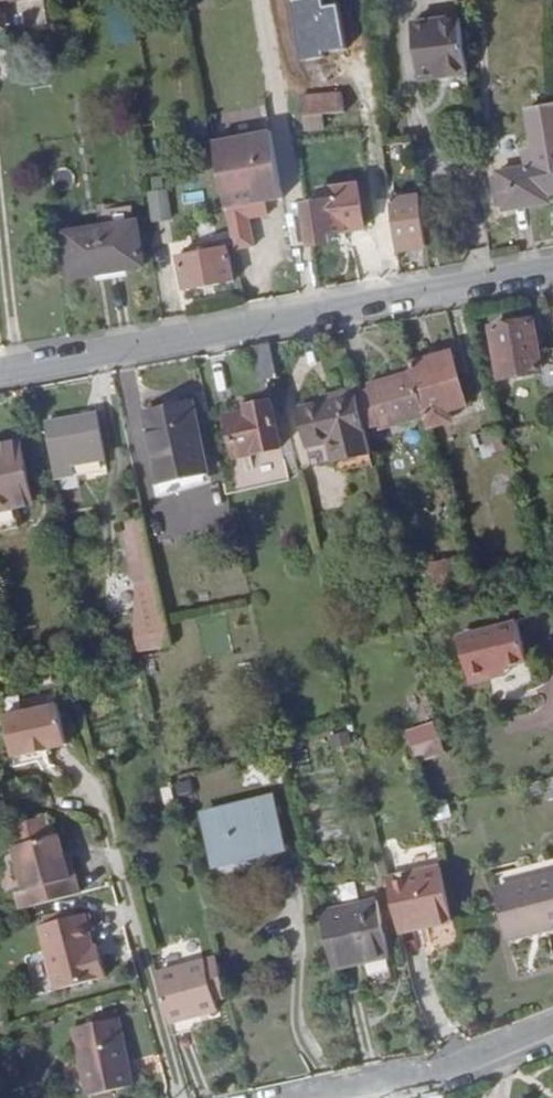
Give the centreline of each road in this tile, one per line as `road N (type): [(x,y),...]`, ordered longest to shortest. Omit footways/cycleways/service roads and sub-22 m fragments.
road 1 (residential): [(0,369),(552,269)]
road 2 (residential): [(552,1024),(449,1064),(297,1097)]

